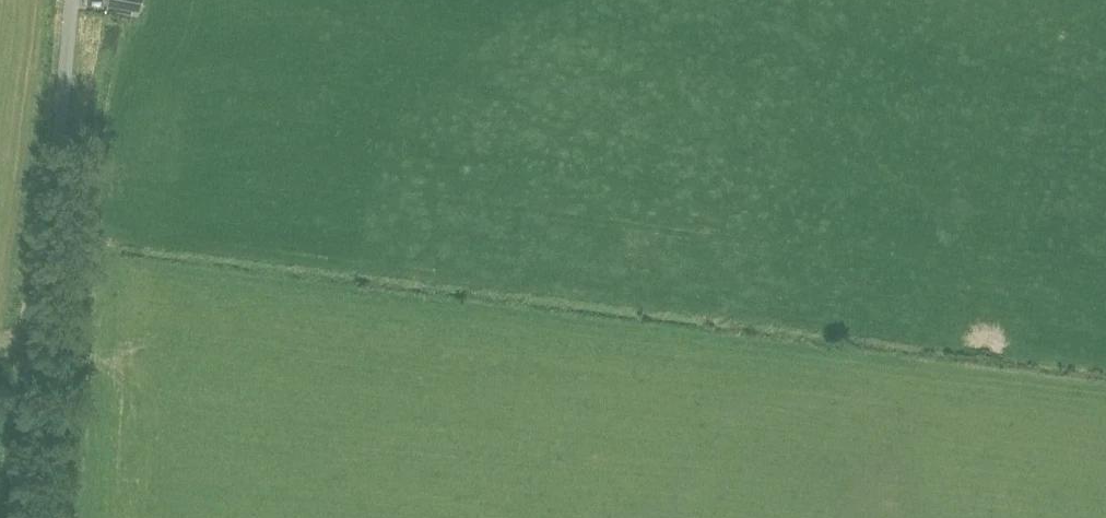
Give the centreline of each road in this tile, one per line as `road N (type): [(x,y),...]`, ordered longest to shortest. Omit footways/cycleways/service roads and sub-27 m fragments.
road 1 (unclassified): [(12,517),(72,0)]

